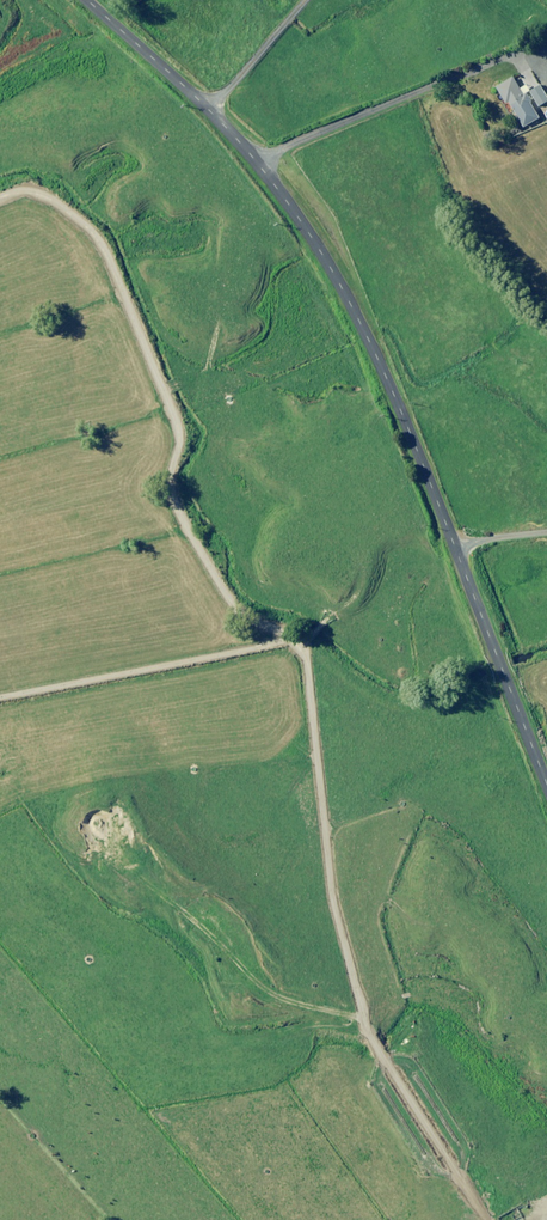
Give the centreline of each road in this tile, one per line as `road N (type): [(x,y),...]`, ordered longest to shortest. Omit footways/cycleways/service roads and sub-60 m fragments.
road 1 (track): [(0,212),(38,202),(92,243),(176,447),(171,489),(240,611),(296,653),(349,1013),(481,1219)]
road 2 (unclassified): [(88,0),(225,126),(332,270),(386,376),(546,783)]

